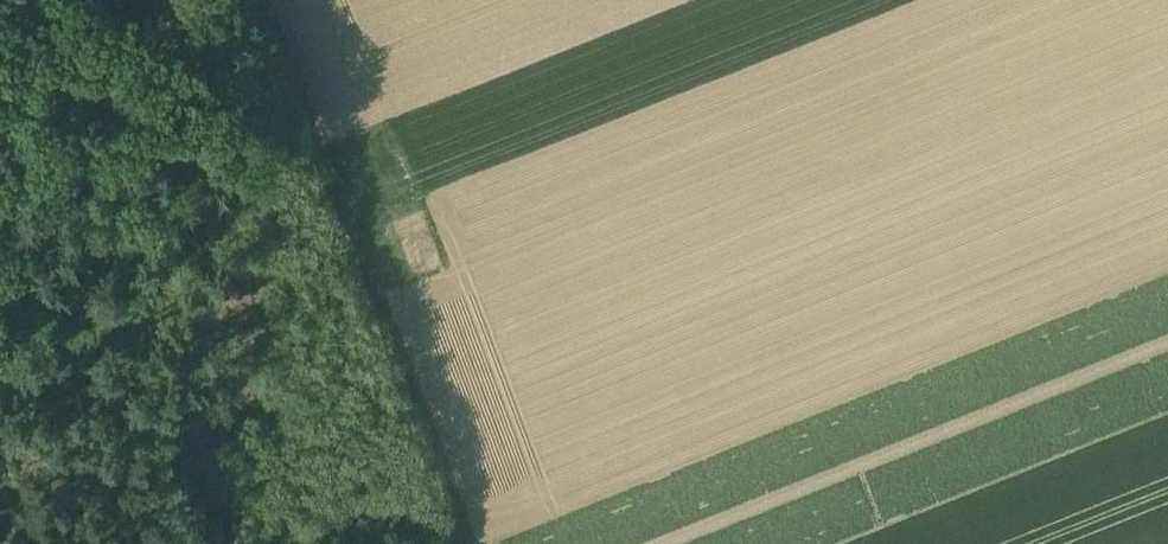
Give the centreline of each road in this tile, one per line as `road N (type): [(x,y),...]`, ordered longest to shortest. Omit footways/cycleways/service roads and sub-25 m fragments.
road 1 (track): [(265,0),(471,543)]

